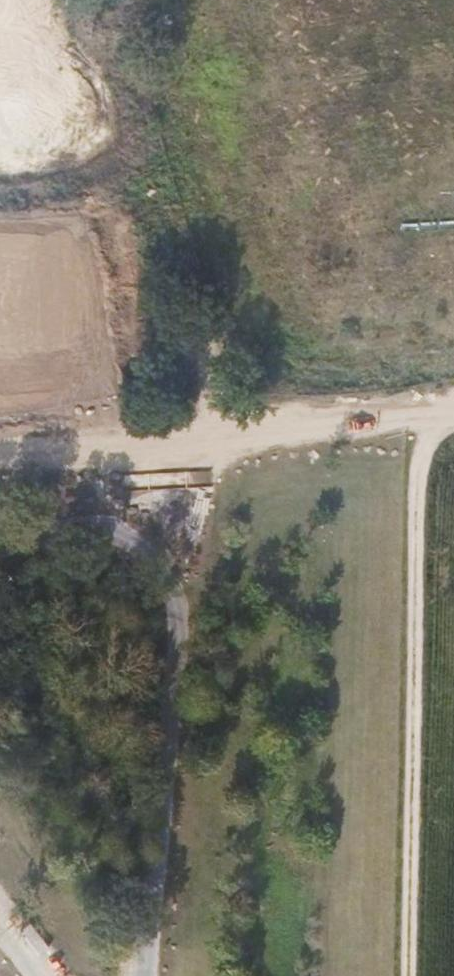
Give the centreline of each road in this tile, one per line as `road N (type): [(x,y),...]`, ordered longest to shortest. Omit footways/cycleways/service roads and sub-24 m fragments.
road 1 (track): [(427,425),(419,472),(413,975)]
road 2 (unclassified): [(175,469),(195,506),(177,614),(155,975)]
road 3 (track): [(131,0),(131,42),(237,445)]
road 4 (track): [(453,422),(261,436),(175,469)]
road 5 (unclassified): [(0,523),(133,460),(175,469)]

